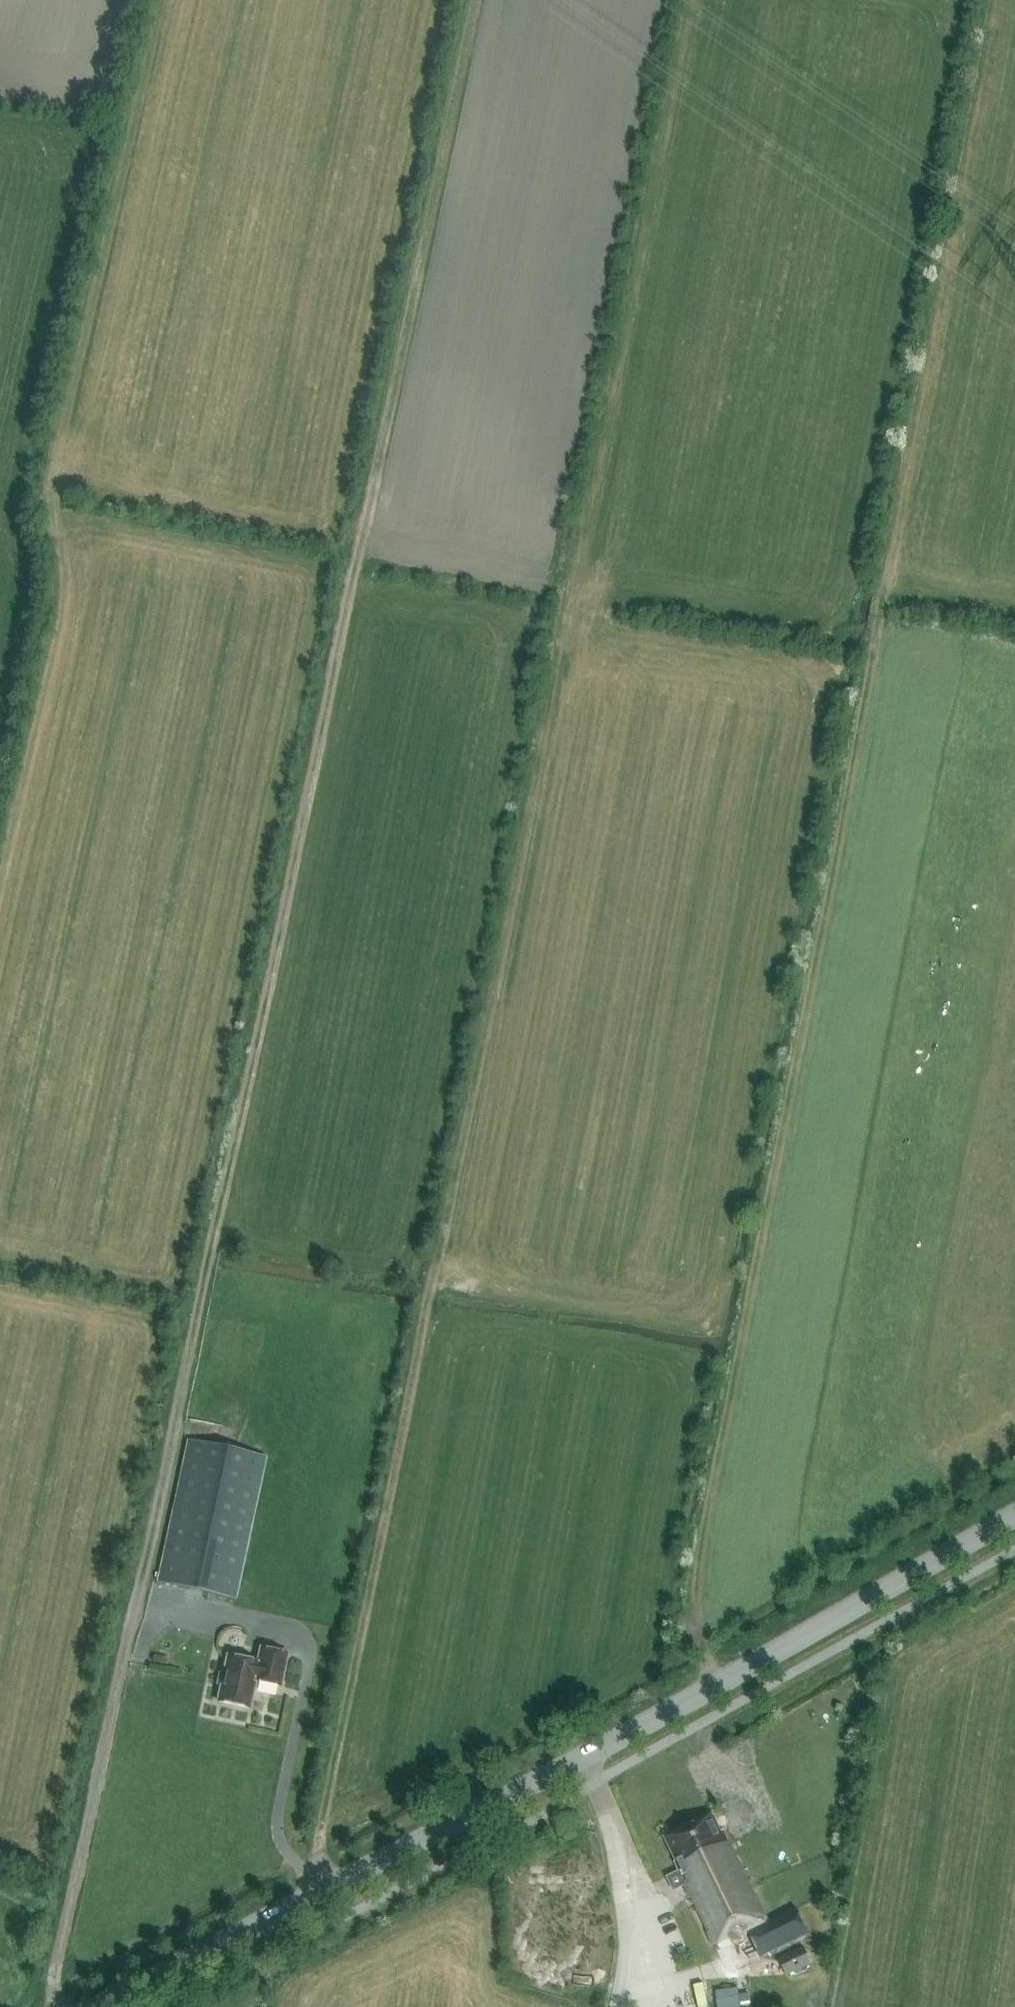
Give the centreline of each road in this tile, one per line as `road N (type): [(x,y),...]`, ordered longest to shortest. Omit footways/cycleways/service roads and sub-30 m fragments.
road 1 (track): [(712,1682),(695,1597),(995,0)]
road 2 (tertiary): [(87,2006),(578,1757),(1014,1515)]

